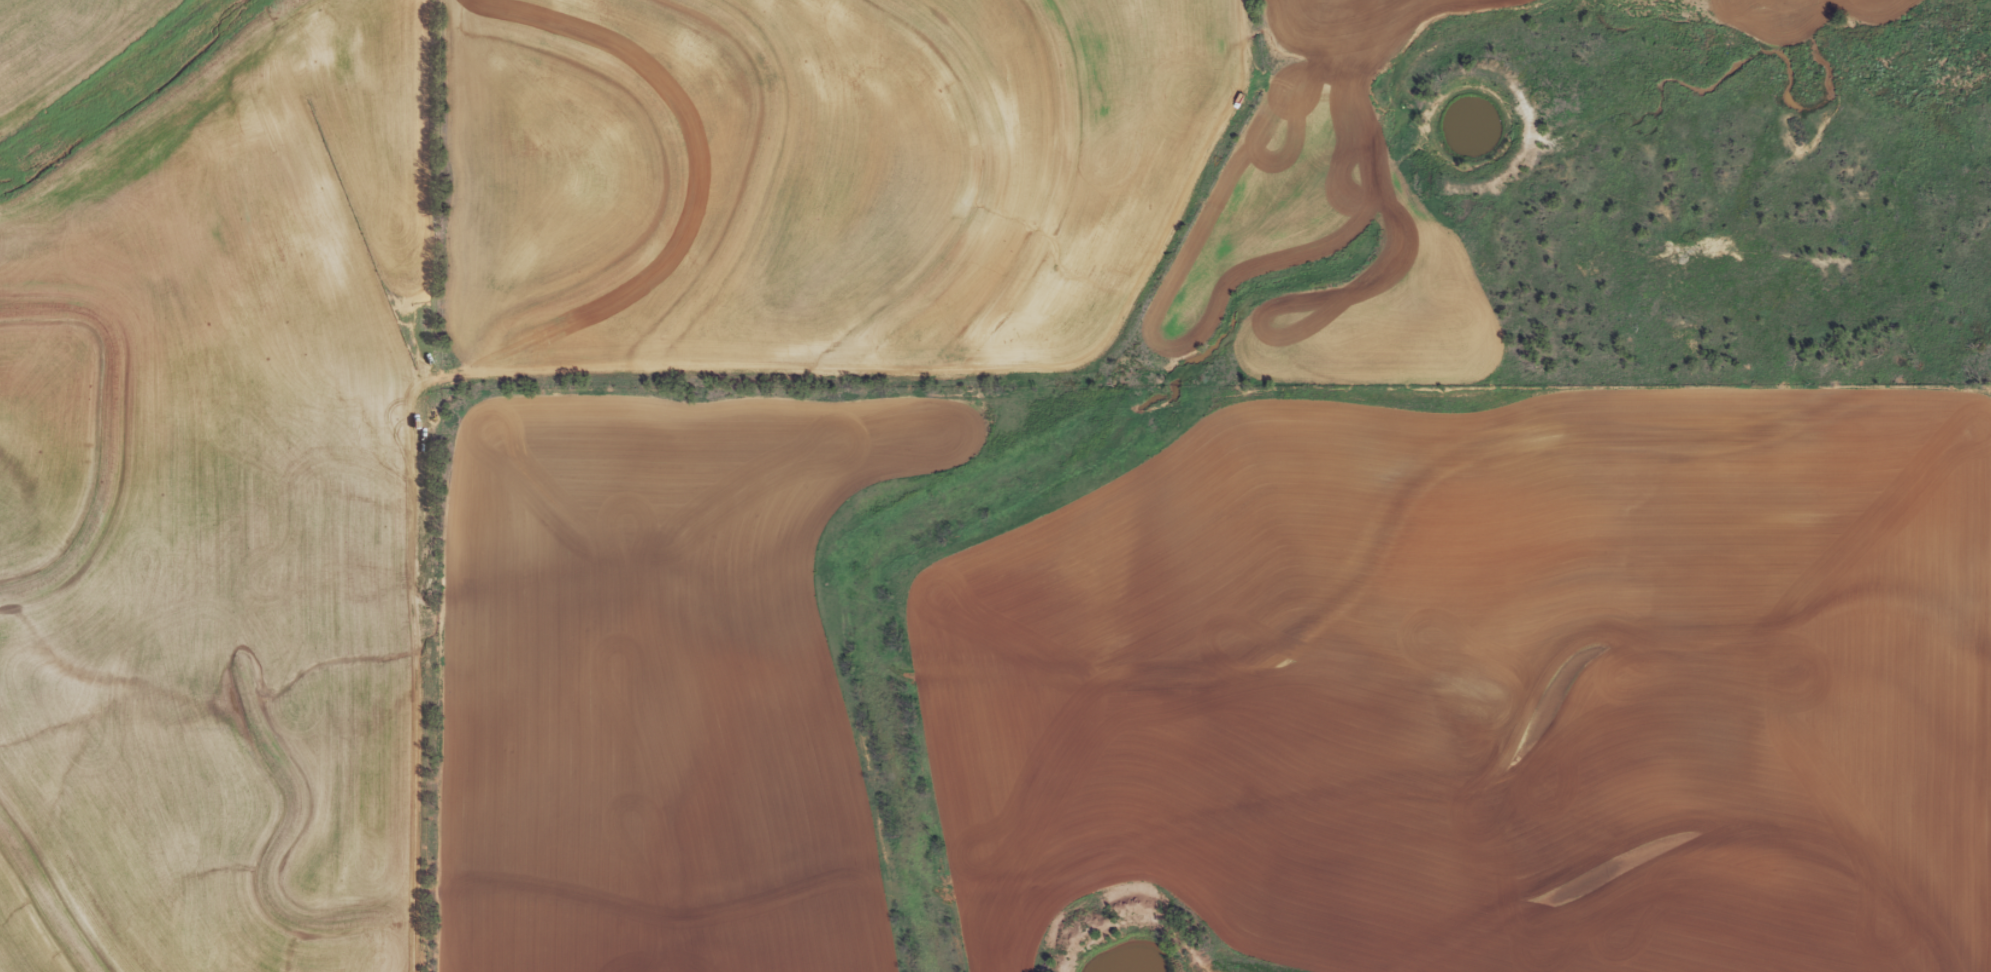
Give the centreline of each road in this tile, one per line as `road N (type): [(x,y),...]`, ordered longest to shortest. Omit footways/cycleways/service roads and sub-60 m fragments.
road 1 (residential): [(511,971),(504,412),(524,391),(1105,373),(1154,332),(1255,118),(1269,57),(1262,0)]

